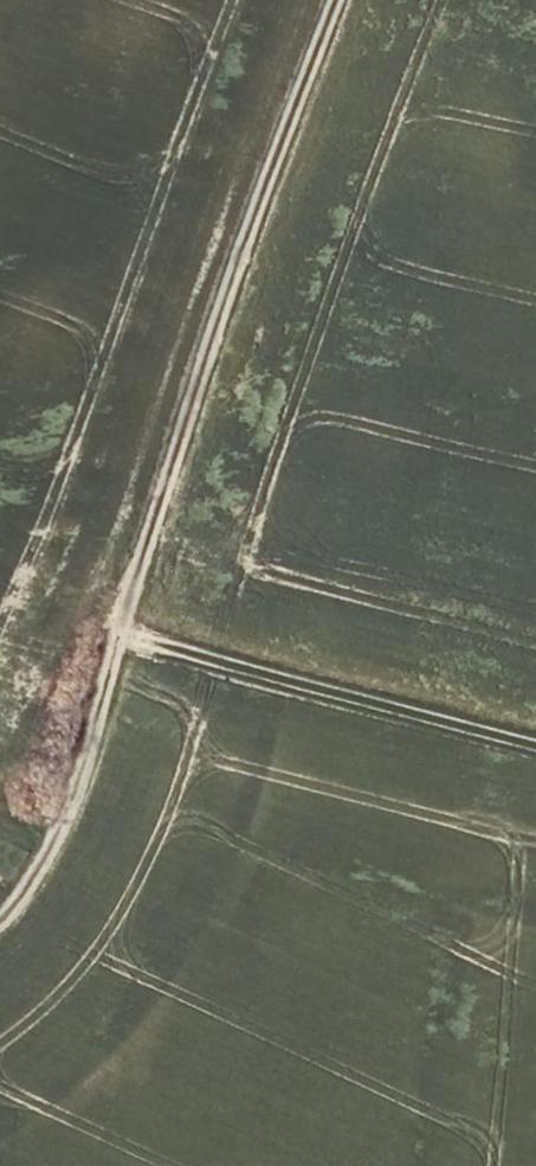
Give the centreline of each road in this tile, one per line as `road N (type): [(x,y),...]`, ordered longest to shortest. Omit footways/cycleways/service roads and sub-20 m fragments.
road 1 (track): [(339,0),(189,385),(95,713),(32,866),(0,898)]

